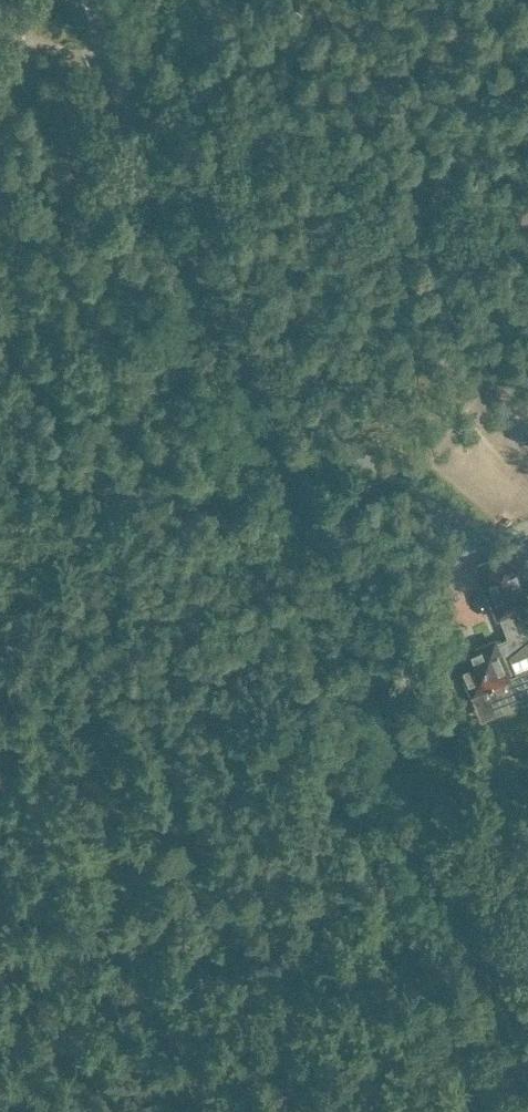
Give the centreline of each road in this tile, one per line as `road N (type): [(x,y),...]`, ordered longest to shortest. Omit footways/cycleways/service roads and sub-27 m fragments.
road 1 (tertiary): [(527,1078),(118,81)]
road 2 (unclassified): [(527,222),(174,77),(154,71),(118,81)]

